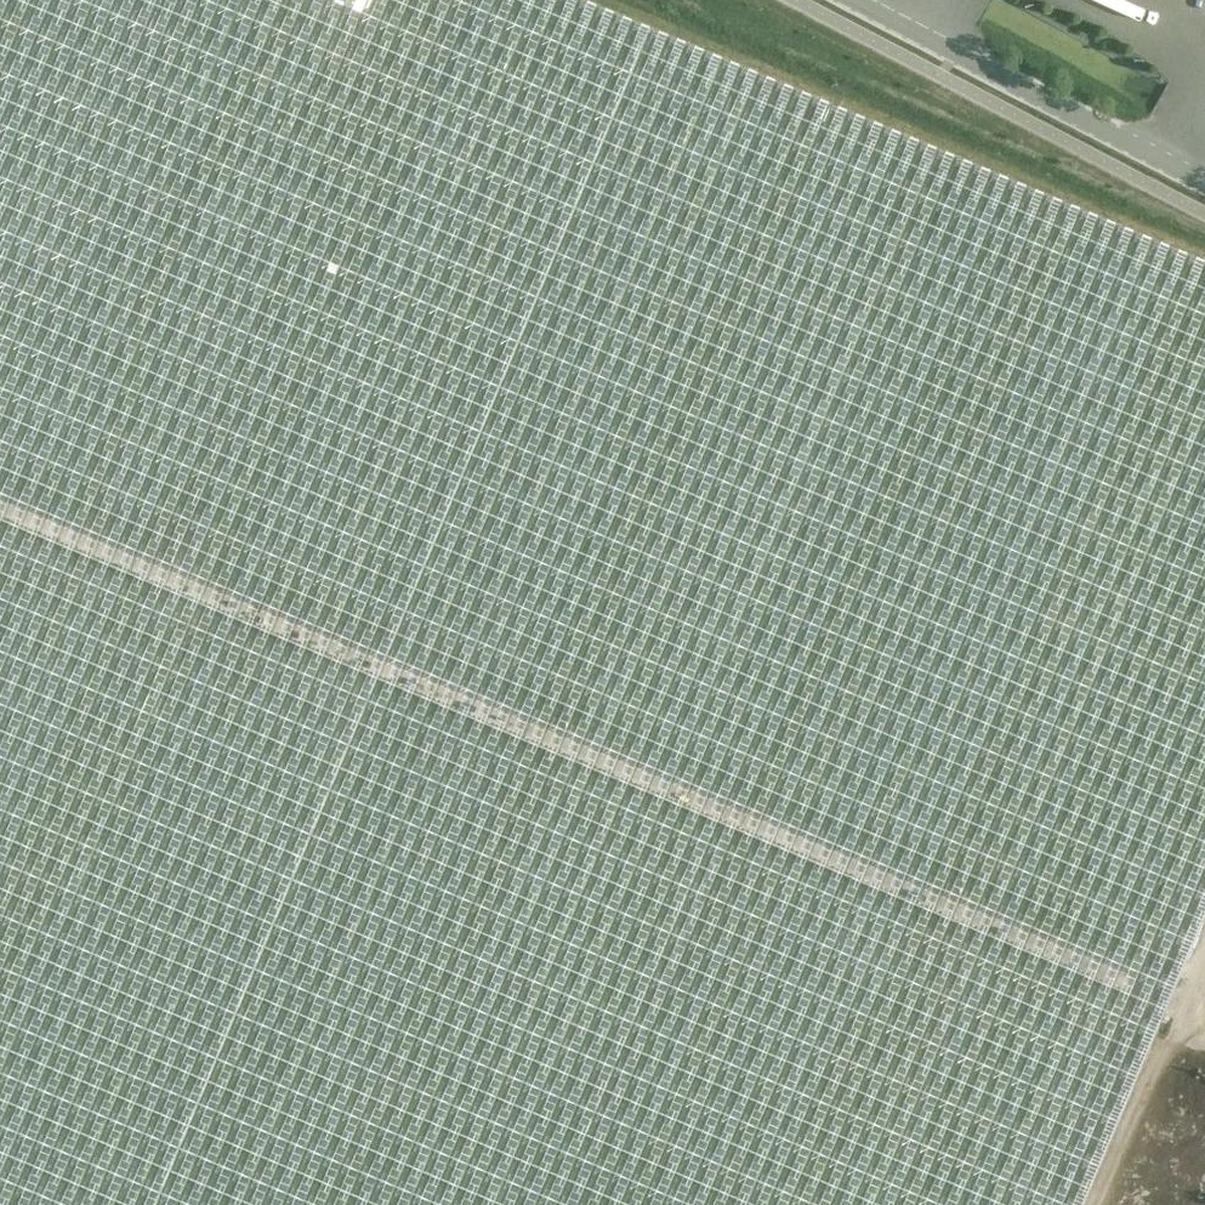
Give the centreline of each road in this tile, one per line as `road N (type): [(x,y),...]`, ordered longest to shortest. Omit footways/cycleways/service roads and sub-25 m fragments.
road 1 (tertiary): [(1204,185),(855,0)]

